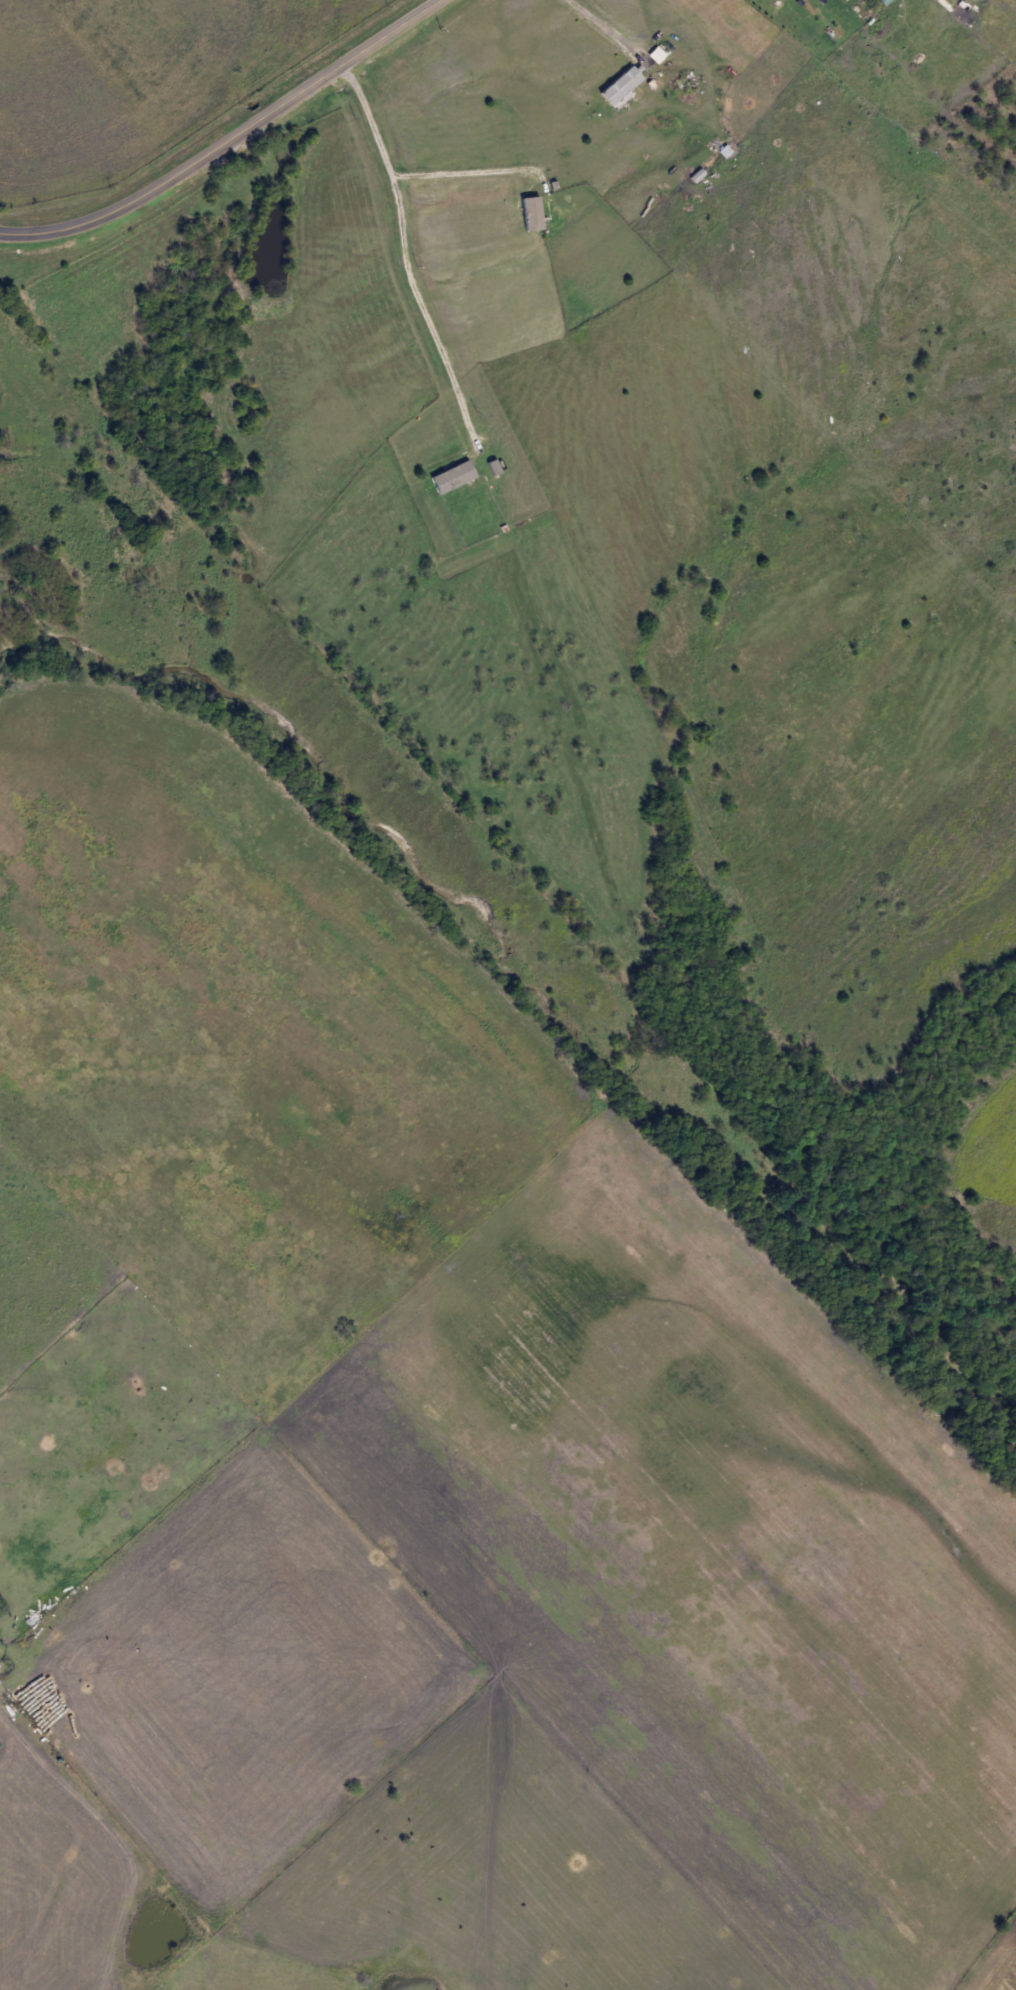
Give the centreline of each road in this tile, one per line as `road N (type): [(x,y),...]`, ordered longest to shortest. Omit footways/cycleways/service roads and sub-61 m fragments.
road 1 (tertiary): [(0,227),(79,226),(123,207),(439,0)]

